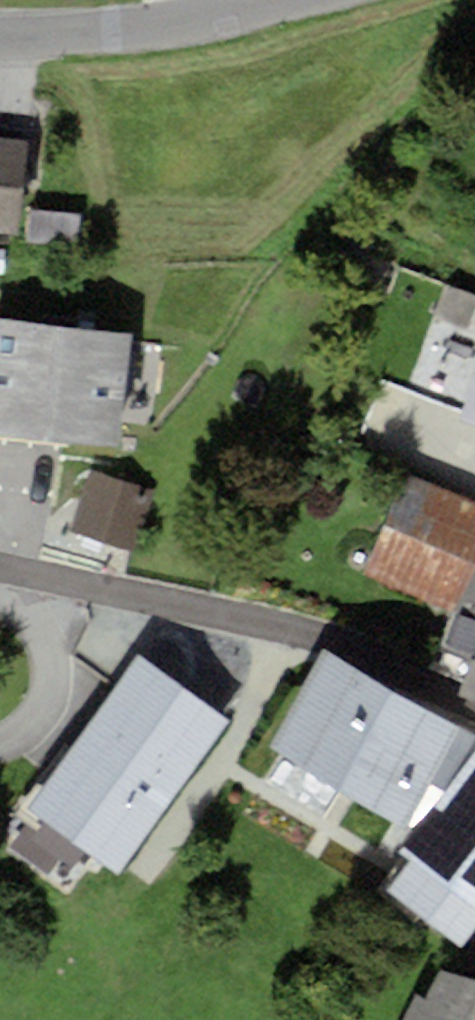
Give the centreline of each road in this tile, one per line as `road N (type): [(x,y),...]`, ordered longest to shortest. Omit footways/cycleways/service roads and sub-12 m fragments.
road 1 (residential): [(474,708),(343,646),(263,621),(0,567)]
road 2 (residential): [(276,0),(161,27),(0,34)]

